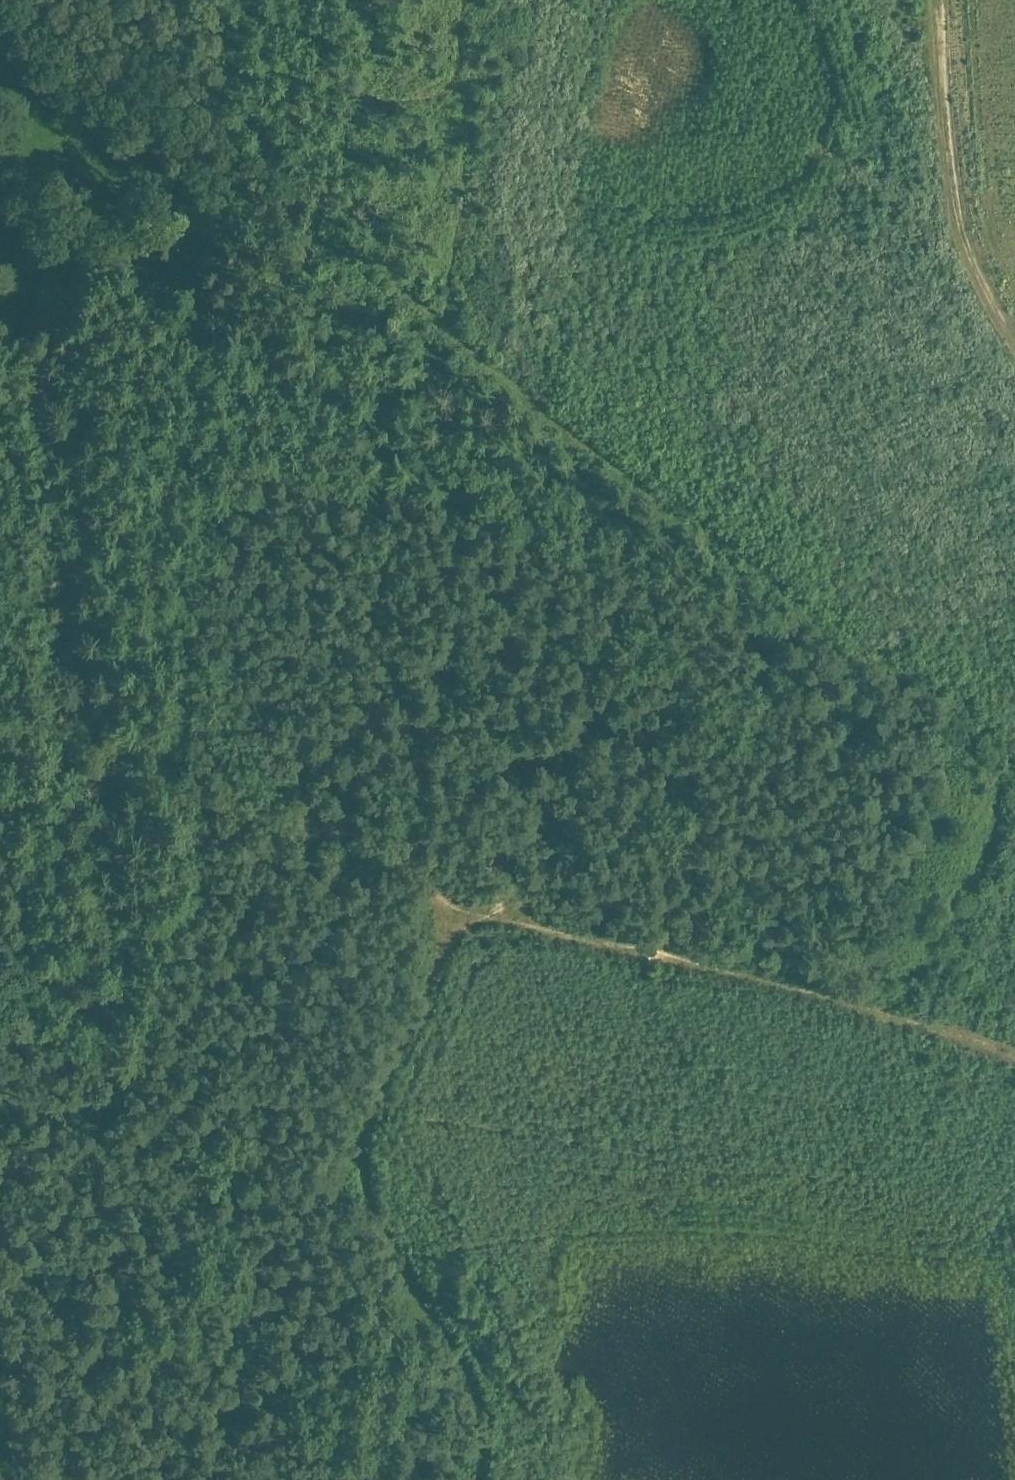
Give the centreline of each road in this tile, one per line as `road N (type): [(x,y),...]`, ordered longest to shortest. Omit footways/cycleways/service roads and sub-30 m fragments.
road 1 (track): [(477,1479),(487,1416),(368,1197),(370,1113),(444,937),(518,890),(549,837),(649,484)]

